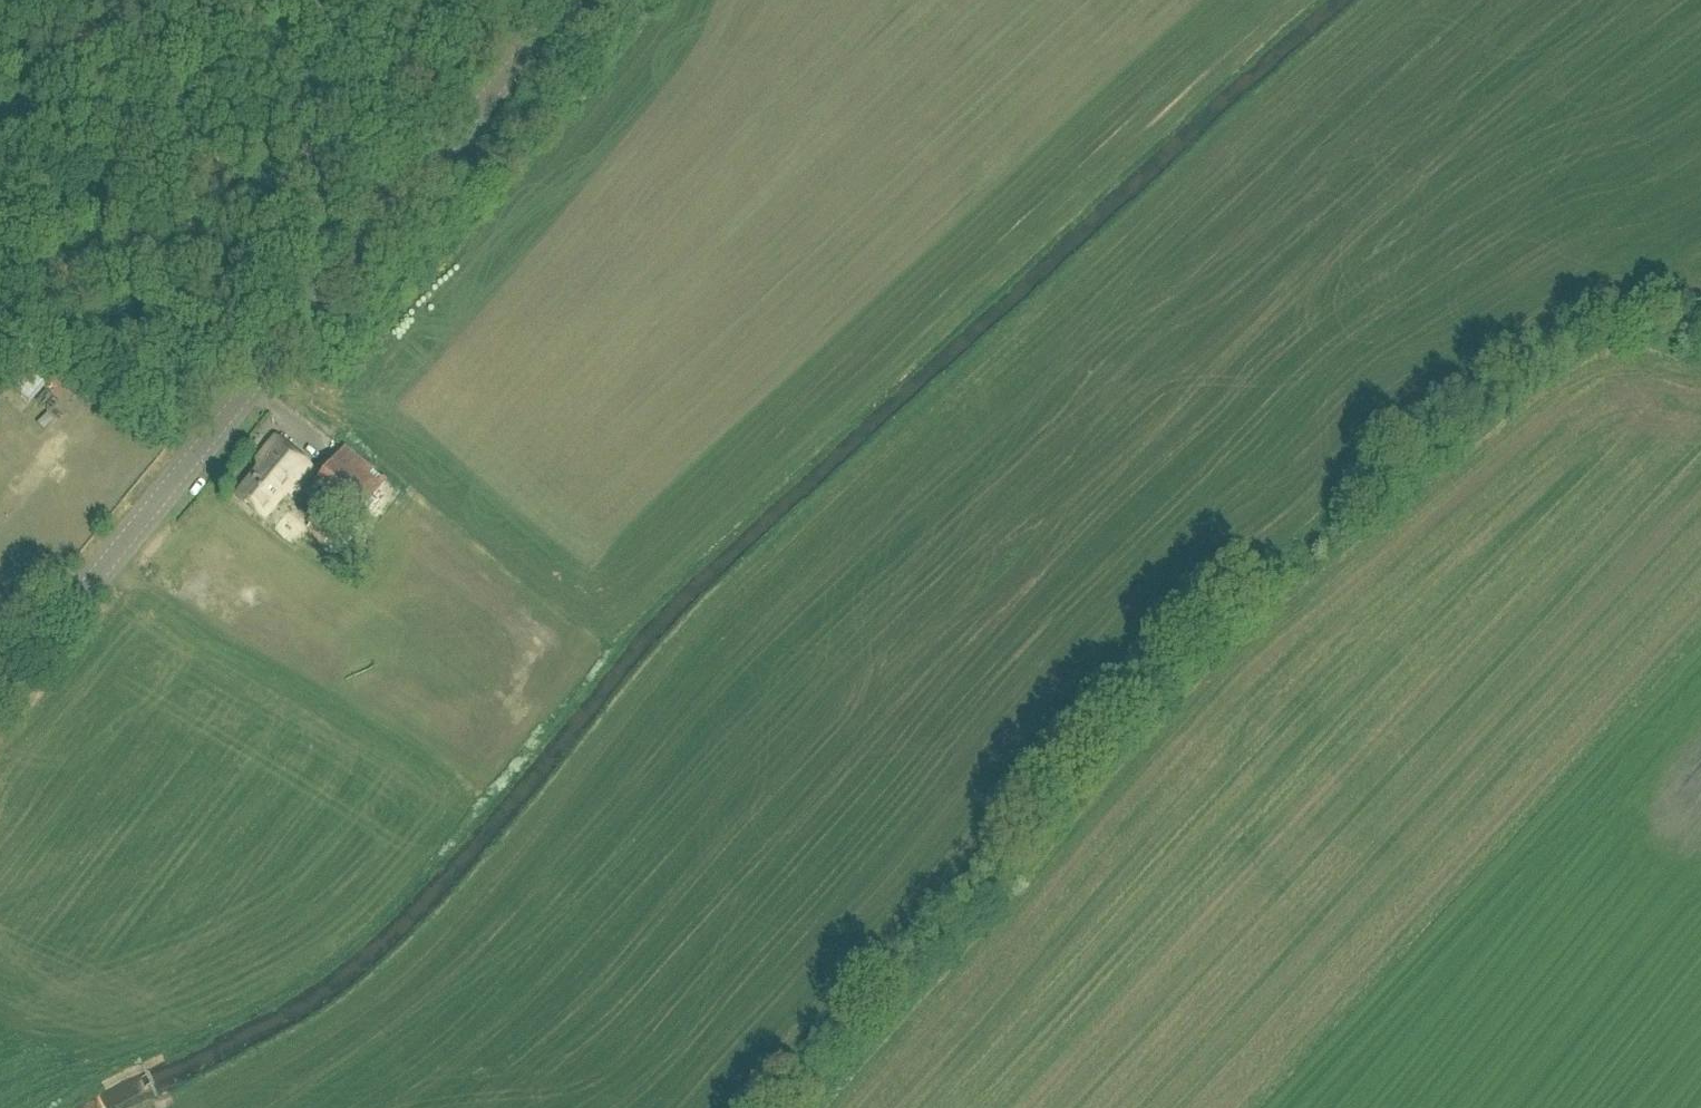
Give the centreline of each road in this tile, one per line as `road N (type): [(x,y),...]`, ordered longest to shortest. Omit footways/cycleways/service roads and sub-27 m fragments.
road 1 (tertiary): [(0,696),(515,69),(580,0)]

